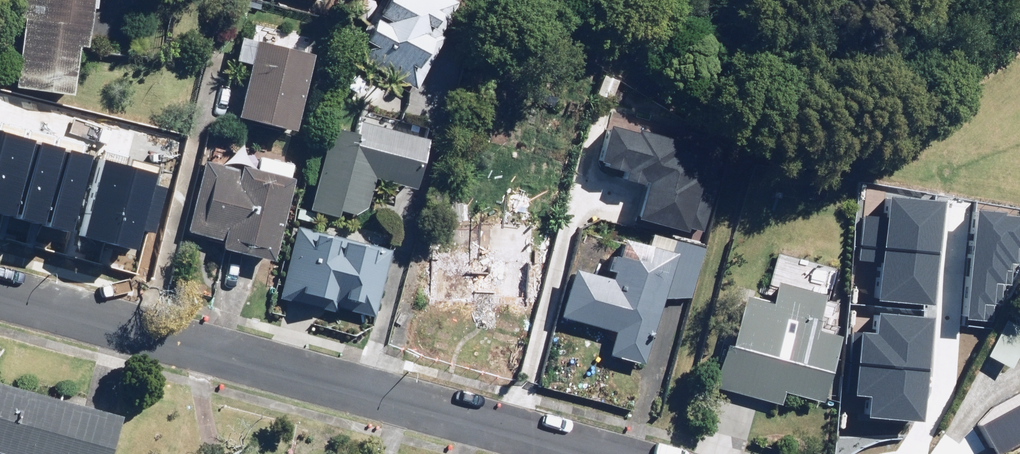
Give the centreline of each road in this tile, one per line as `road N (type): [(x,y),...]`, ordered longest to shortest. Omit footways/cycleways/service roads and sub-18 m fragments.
road 1 (residential): [(0,293),(650,453)]

